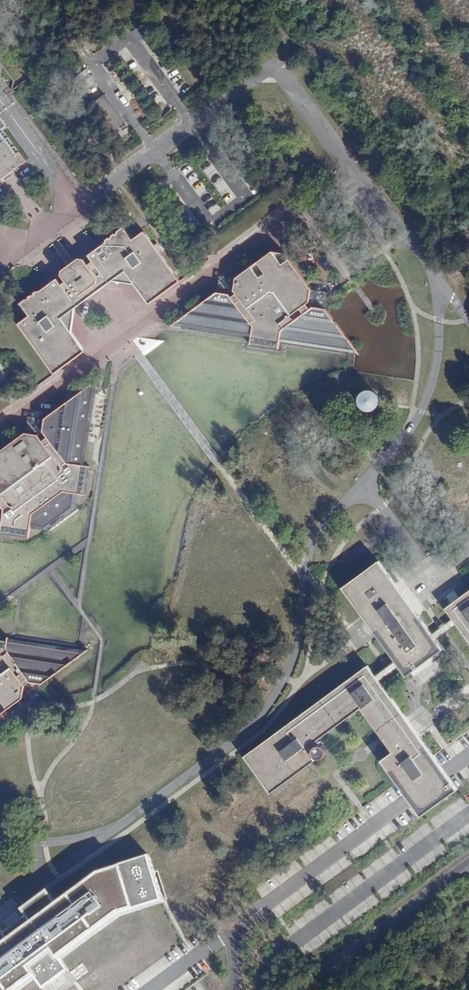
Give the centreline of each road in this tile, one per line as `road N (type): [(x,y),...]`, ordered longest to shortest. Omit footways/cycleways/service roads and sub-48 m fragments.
road 1 (track): [(468,53),(313,42),(290,52)]

